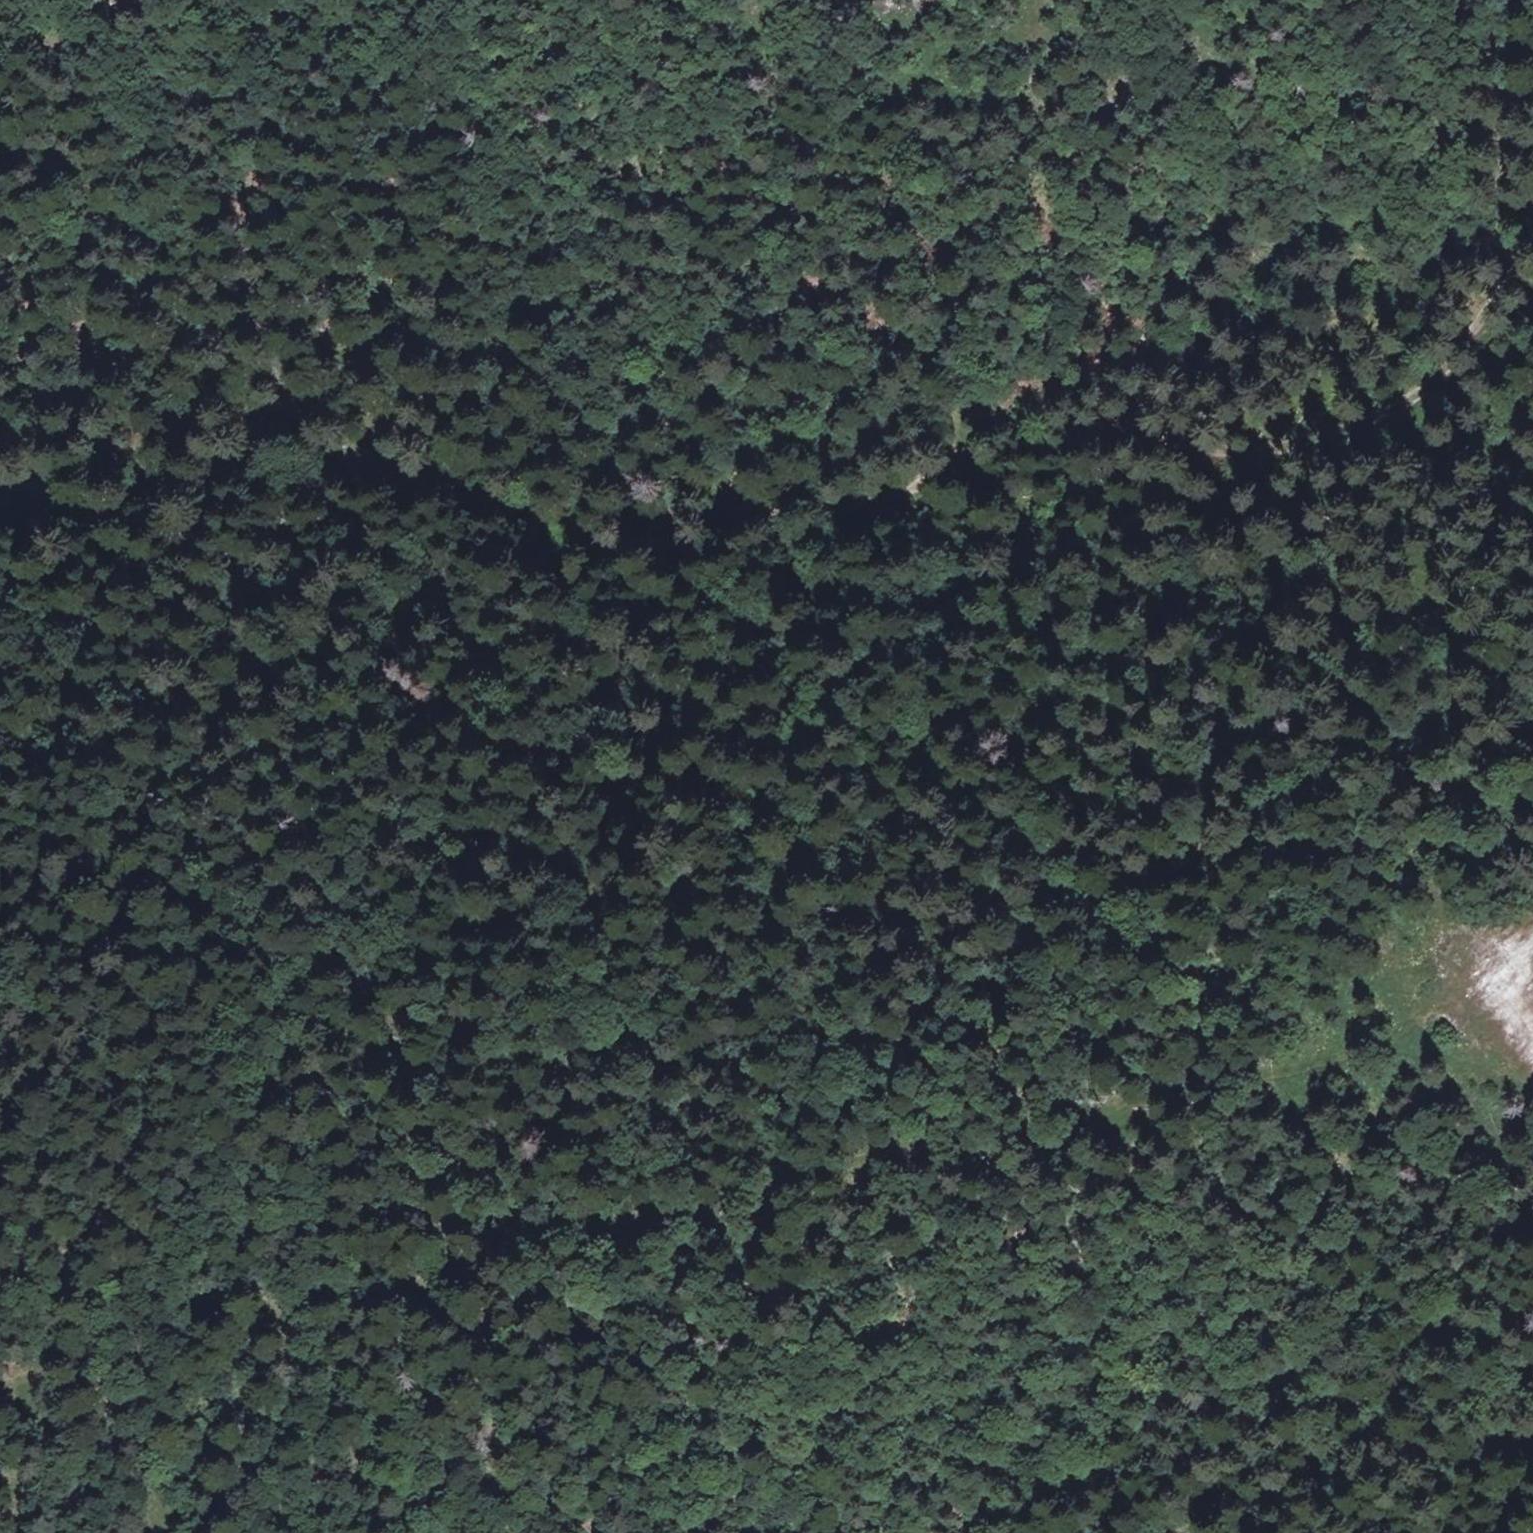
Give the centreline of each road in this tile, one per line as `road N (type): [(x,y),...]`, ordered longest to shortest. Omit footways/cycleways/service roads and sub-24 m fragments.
road 1 (track): [(0,476),(294,418),(563,503),(702,507),(813,474),(898,432),(1155,413),(1278,425),(1376,408),(1452,340),(1532,213)]
road 2 (track): [(1512,998),(1200,1101),(0,1389)]
road 3 (track): [(1532,797),(1477,831),(1428,892),(1434,955),(1512,998)]

